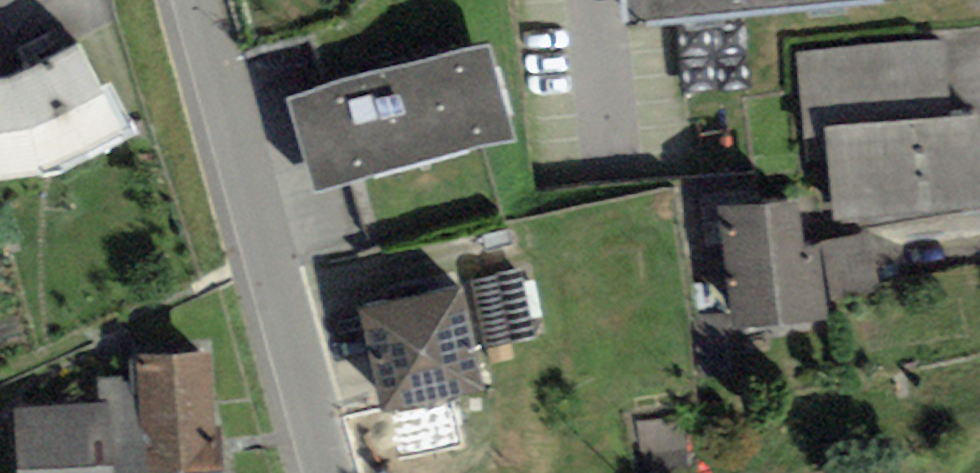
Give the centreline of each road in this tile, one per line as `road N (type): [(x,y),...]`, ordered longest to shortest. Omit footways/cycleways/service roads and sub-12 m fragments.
road 1 (residential): [(328,472),(200,0)]

